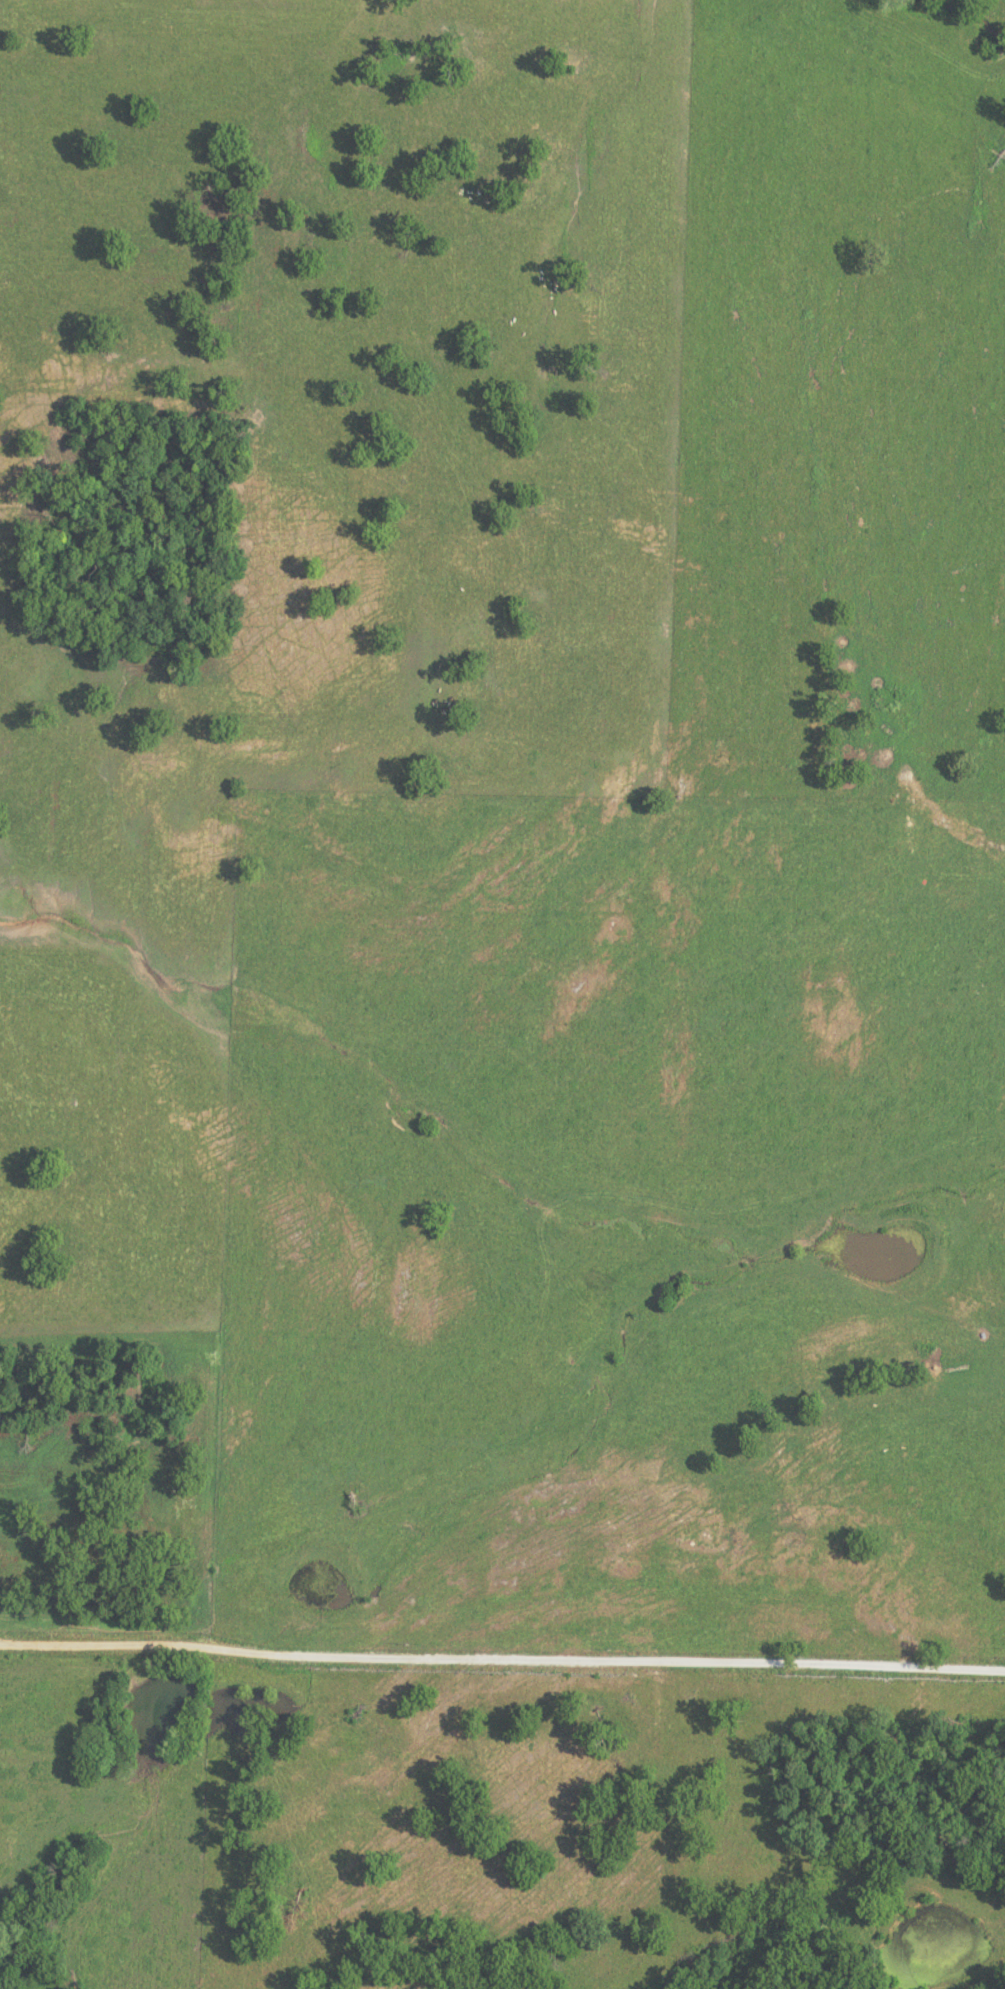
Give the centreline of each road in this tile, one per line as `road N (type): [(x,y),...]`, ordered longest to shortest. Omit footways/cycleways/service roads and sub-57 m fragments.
road 1 (residential): [(0,1644),(1004,1668)]

